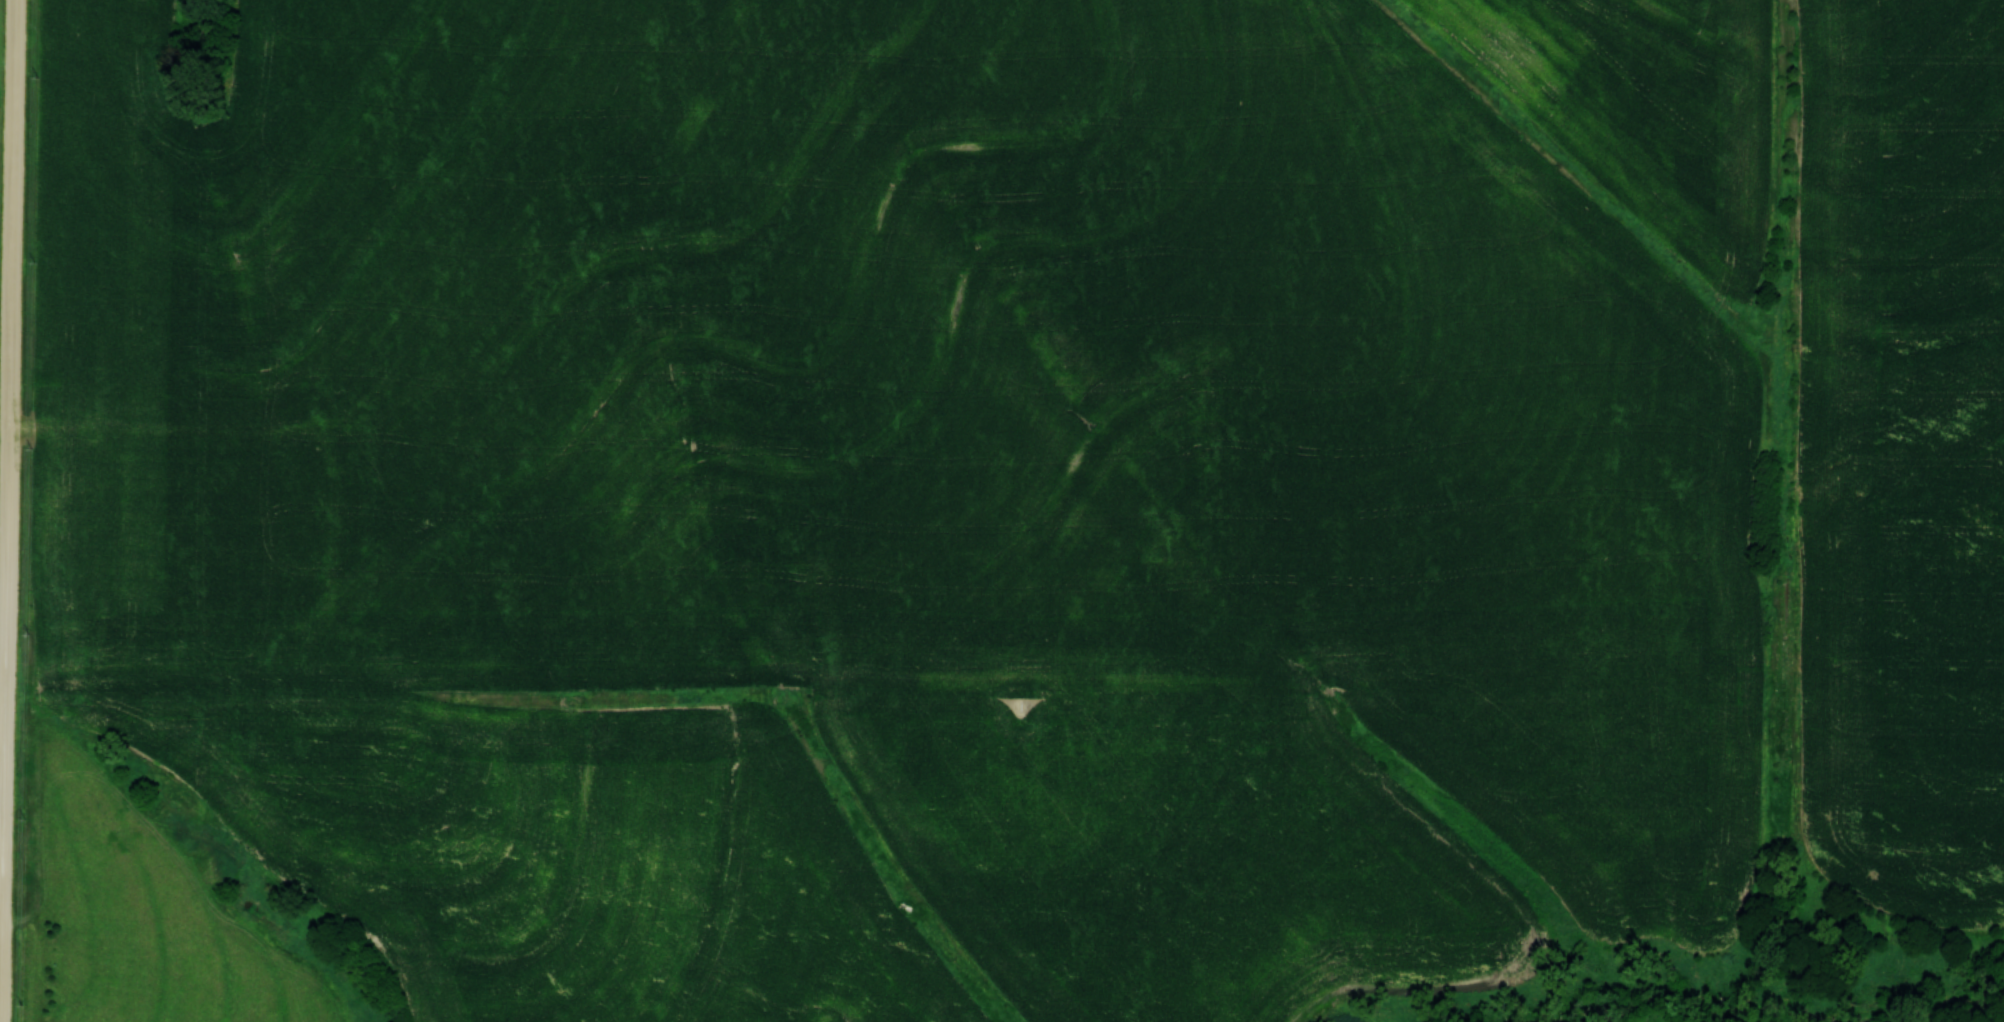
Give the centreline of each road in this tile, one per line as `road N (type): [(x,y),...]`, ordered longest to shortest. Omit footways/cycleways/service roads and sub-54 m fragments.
road 1 (residential): [(15,0),(5,686)]
road 2 (residential): [(5,686),(0,1016)]

